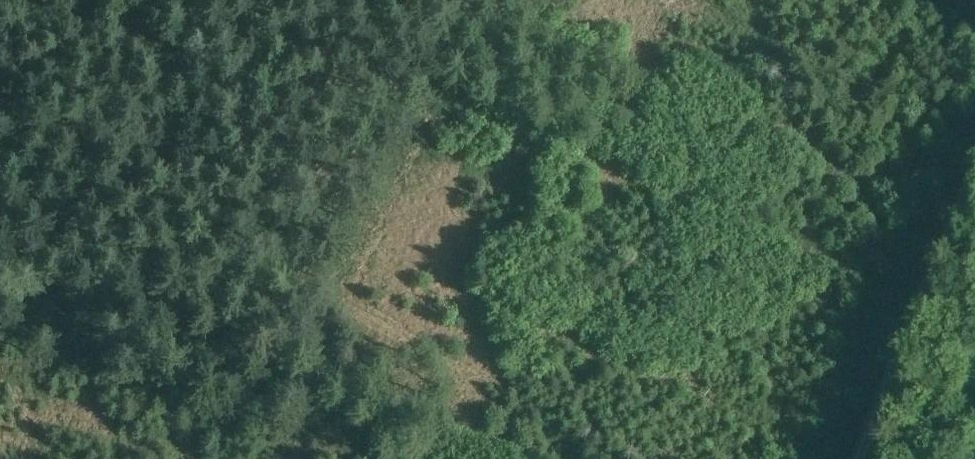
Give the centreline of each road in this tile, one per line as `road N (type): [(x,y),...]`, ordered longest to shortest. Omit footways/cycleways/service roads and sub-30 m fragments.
road 1 (track): [(858,458),(974,164)]
road 2 (track): [(273,458),(360,240)]

